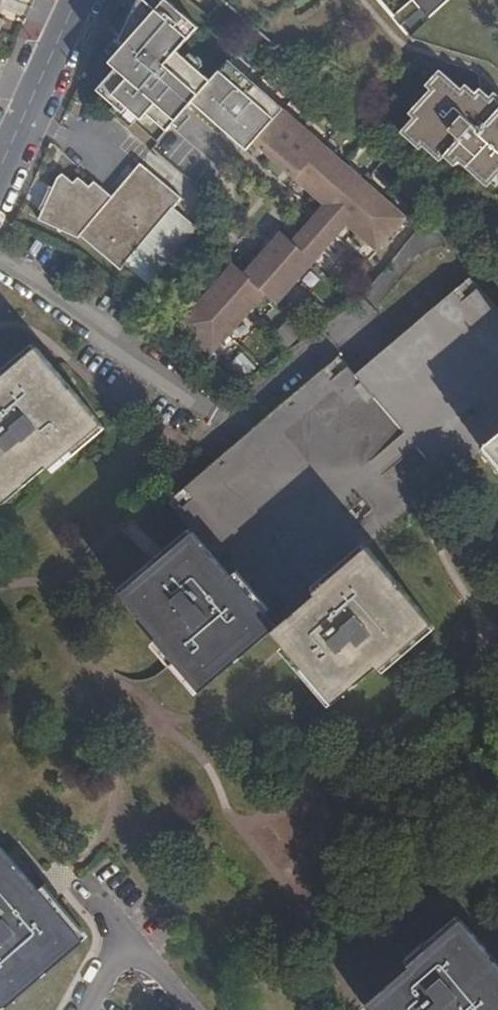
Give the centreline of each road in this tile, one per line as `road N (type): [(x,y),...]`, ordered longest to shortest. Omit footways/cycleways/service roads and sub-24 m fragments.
road 1 (residential): [(0,262),(120,350),(228,403),(262,397),(446,230)]
road 2 (unclassified): [(0,160),(77,0)]

